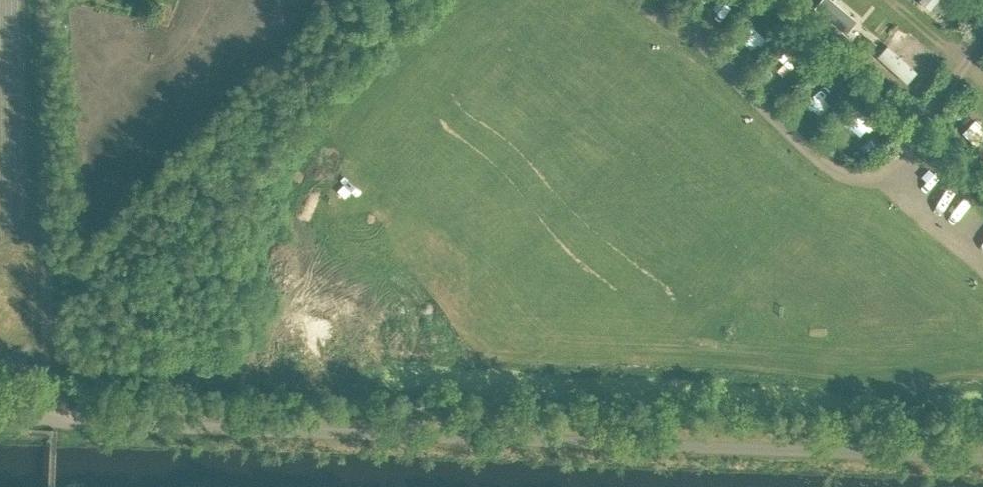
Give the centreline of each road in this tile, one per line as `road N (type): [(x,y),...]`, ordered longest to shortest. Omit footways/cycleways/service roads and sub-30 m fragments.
road 1 (unclassified): [(56,419),(982,456)]
road 2 (unclassified): [(56,419),(46,0)]

